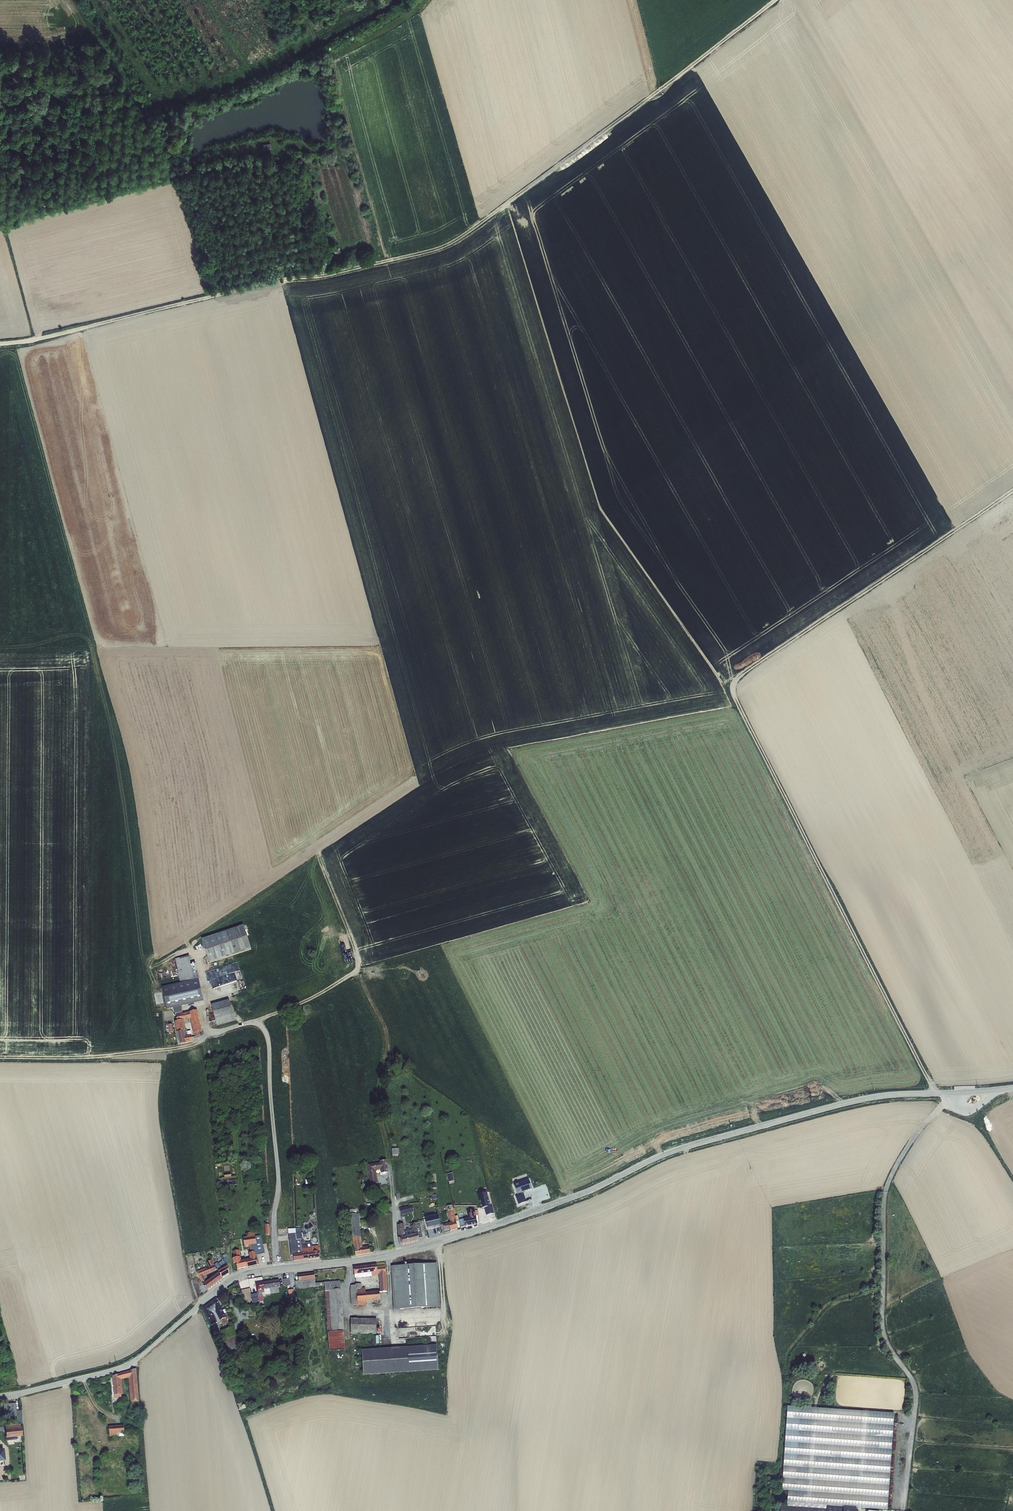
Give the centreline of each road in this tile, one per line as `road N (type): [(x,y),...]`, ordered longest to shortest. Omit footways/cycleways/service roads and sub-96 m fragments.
road 1 (unclassified): [(1012,1088),(849,1102),(660,1156),(595,1189),(439,1242),(243,1274),(128,1365),(0,1396)]
road 2 (track): [(0,344),(440,248),(777,0)]
road 3 (track): [(0,1056),(161,1051),(210,1033)]

